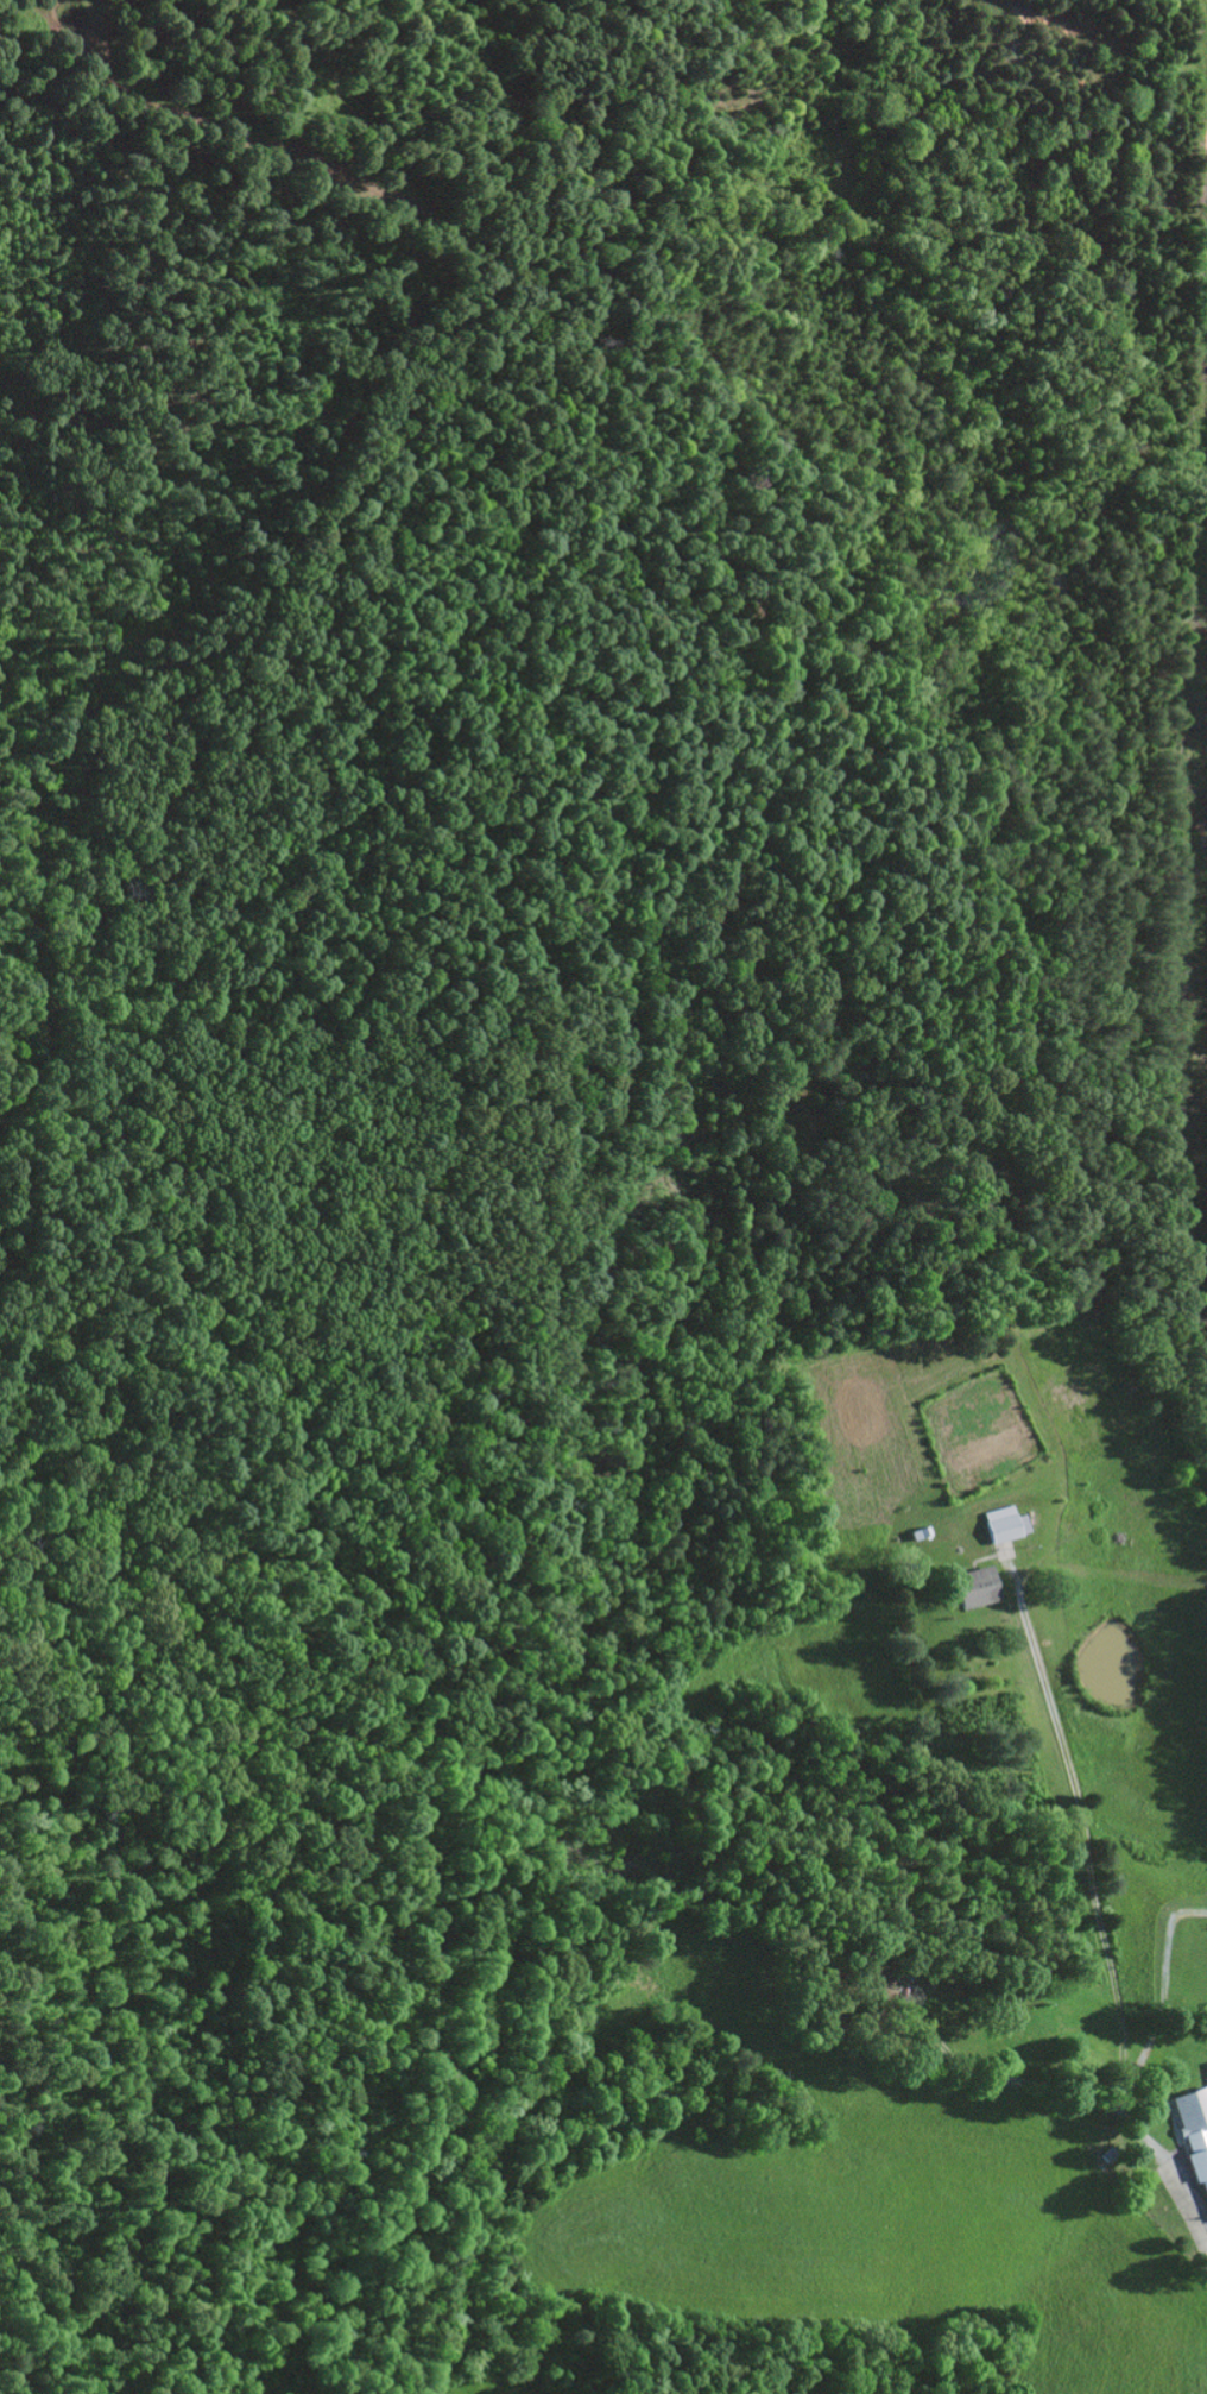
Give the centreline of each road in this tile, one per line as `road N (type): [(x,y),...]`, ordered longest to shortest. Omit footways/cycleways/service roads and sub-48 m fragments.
road 1 (residential): [(1206,2213),(1054,2040),(1075,1891)]

